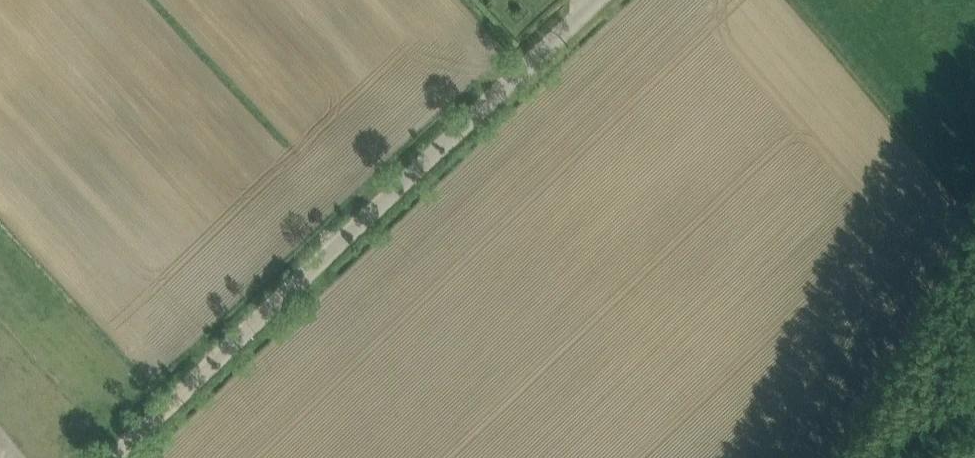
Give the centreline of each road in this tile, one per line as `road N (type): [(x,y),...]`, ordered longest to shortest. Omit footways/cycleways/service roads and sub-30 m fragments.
road 1 (unclassified): [(106,457),(598,0)]

